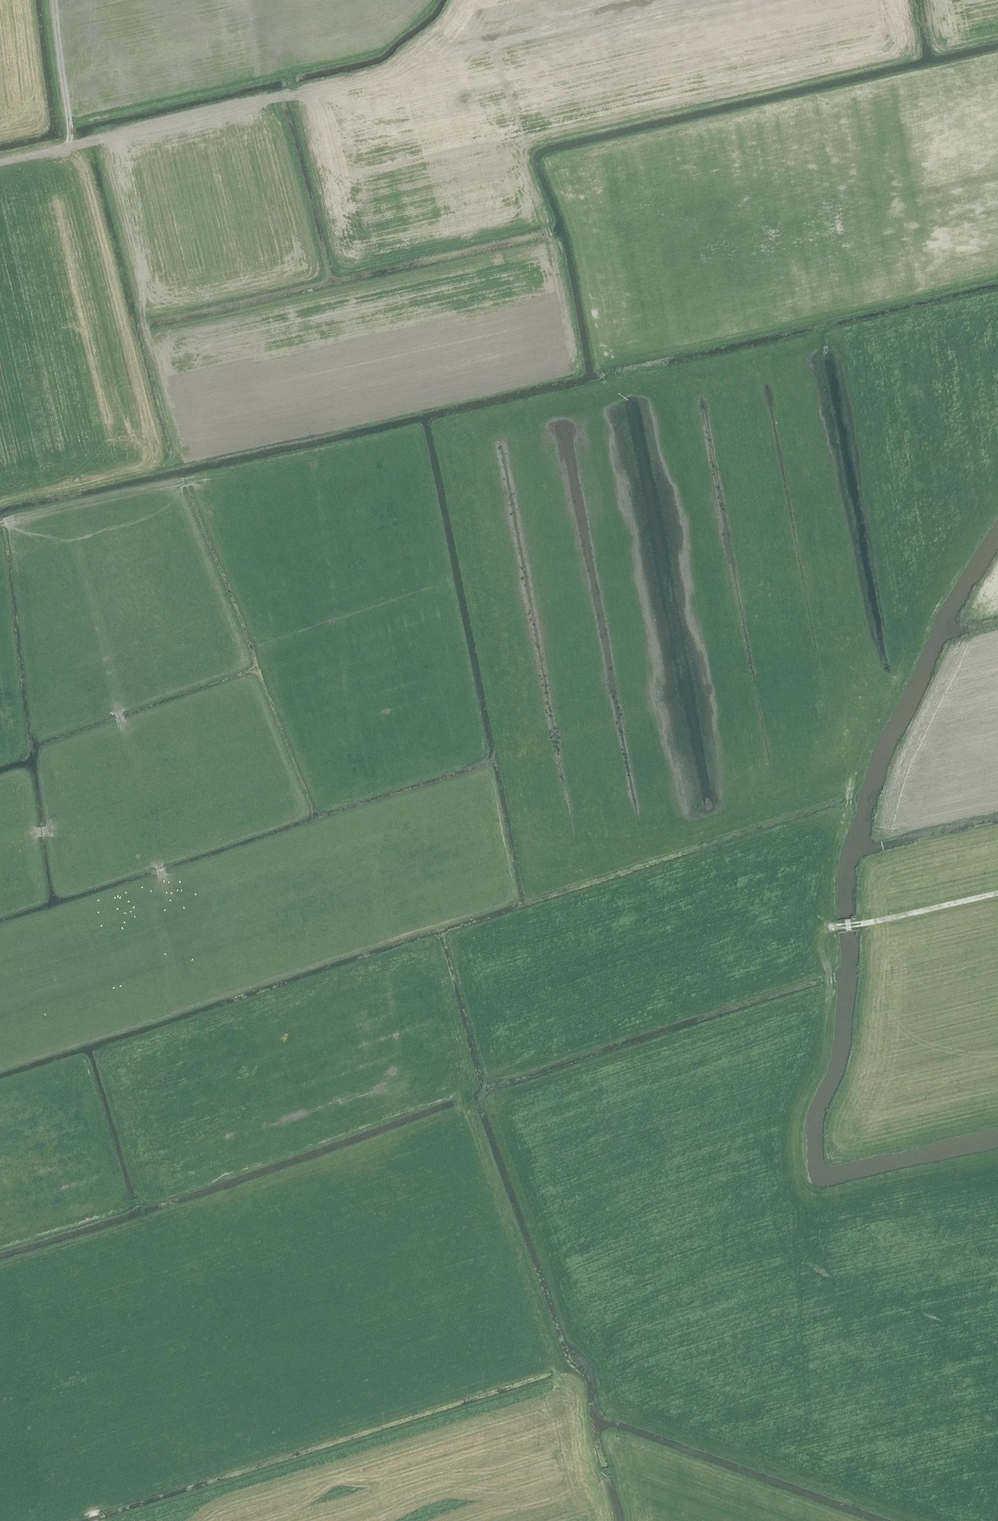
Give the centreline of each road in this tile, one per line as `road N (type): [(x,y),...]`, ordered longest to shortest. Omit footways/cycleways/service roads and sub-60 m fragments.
road 1 (track): [(997,893),(834,928)]
road 2 (track): [(47,0),(59,102),(72,138)]

